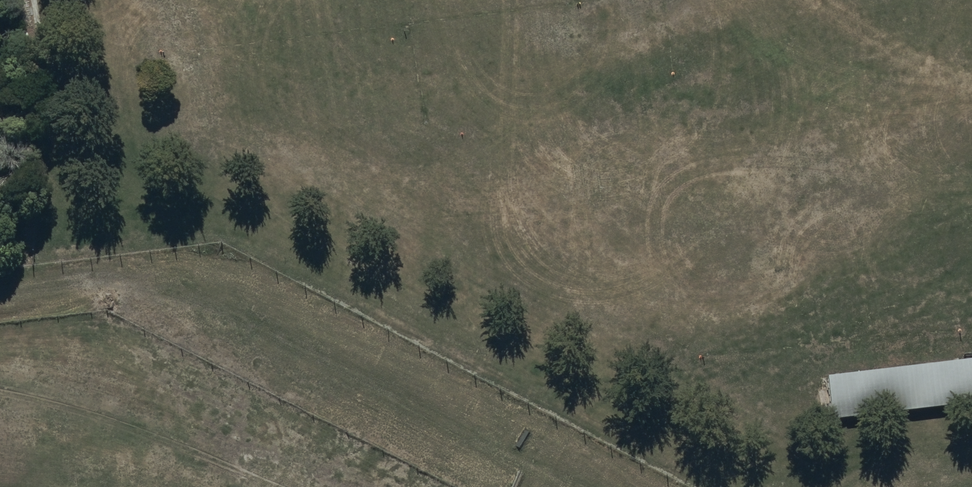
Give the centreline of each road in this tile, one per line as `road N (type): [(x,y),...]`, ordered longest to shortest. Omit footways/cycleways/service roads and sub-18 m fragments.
road 1 (track): [(807,486),(805,477),(217,191),(90,202)]
road 2 (track): [(54,0),(90,202)]
road 3 (track): [(805,477),(971,458)]

